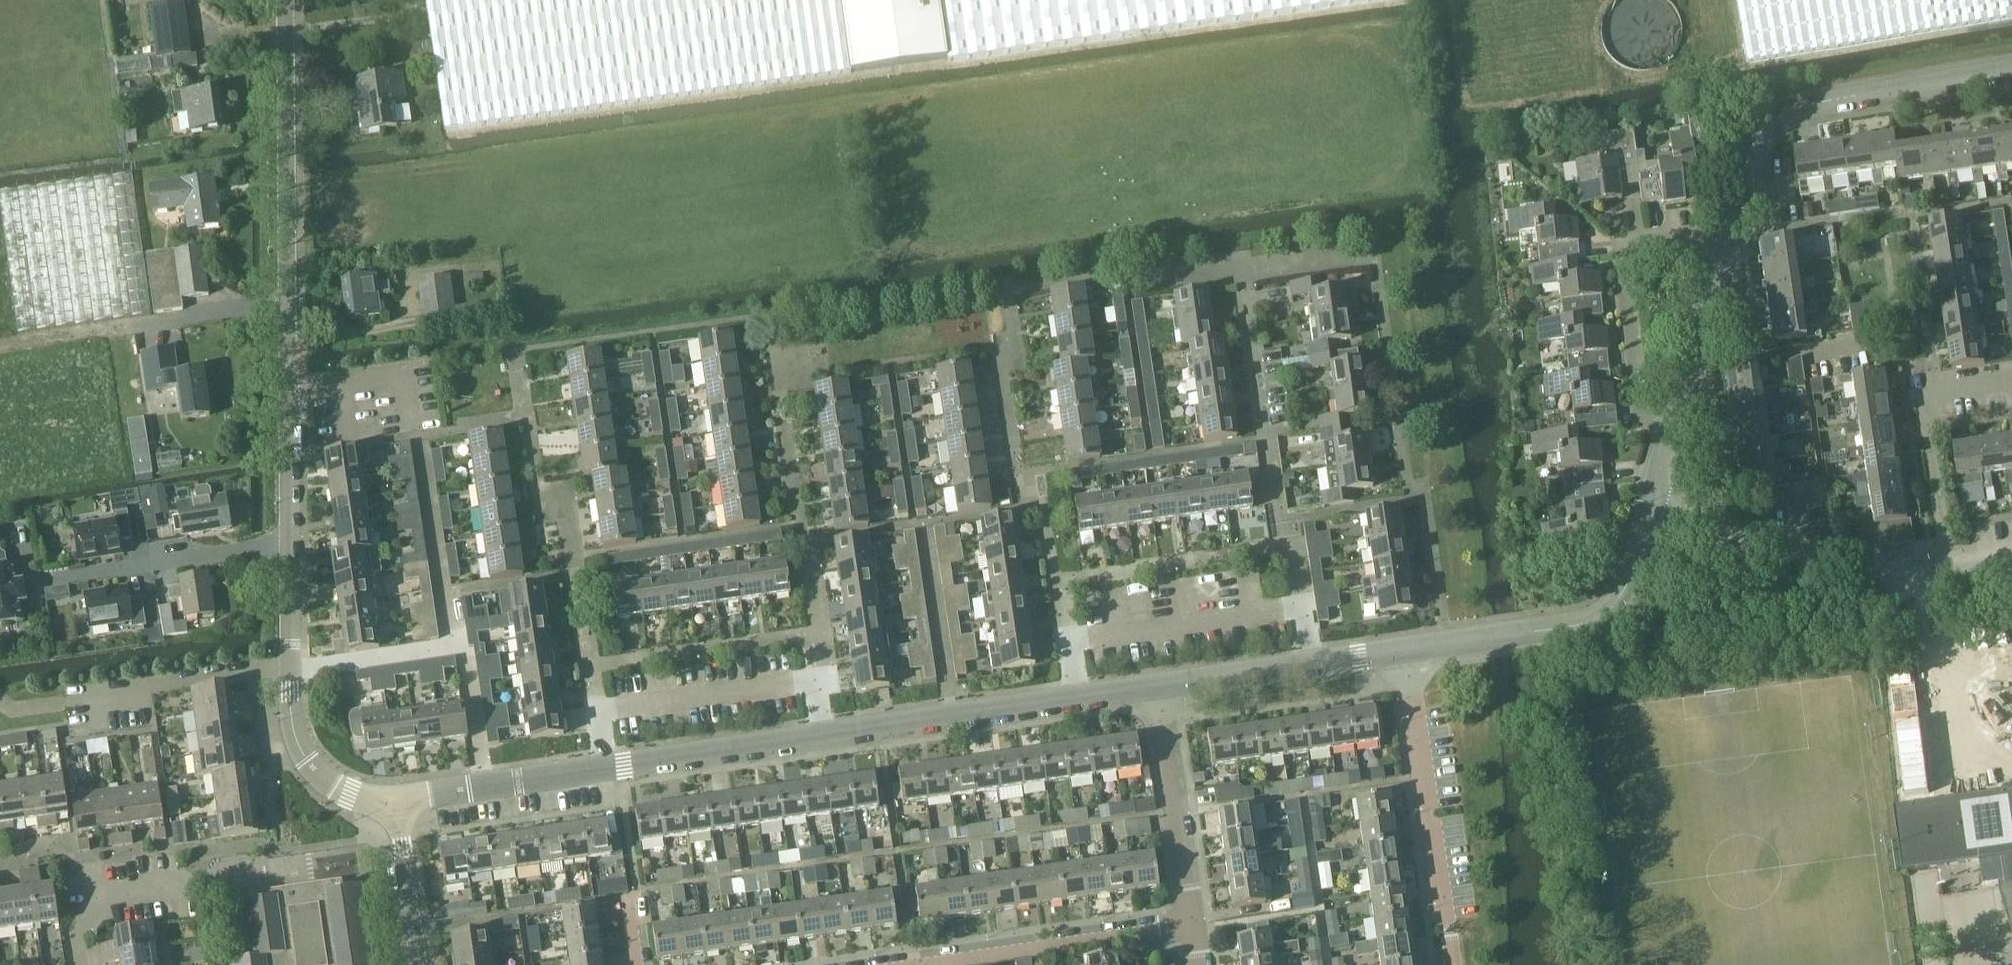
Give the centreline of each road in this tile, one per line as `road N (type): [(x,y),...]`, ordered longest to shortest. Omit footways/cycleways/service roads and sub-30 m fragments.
road 1 (tertiary): [(398,799),(350,794),(308,760),(294,728),(285,0)]
road 2 (residential): [(1649,512),(1746,164),(1769,124),(1808,104),(2011,68)]
road 3 (residential): [(1076,699),(1043,495),(1020,477),(999,355),(1016,336),(1007,291)]
road 4 (residential): [(1309,665),(1276,520),(1244,278)]
road 5 (residential): [(1452,964),(1405,650)]
road 6 (residential): [(1405,650),(1574,626),(1629,583),(1649,512)]
road 7 (residential): [(1947,569),(1892,575),(1649,512)]
road 8 (residential): [(904,964),(1192,923)]
road 9 (residential): [(1947,569),(1924,391),(2011,378)]
road 10 (residential): [(825,737),(1076,699)]
road 11 (residential): [(1192,923),(1157,687)]
road 12 (residential): [(605,770),(825,737)]
road 13 (residential): [(398,799),(605,770)]
road 14 (tertiary): [(420,964),(398,799)]
road 15 (residential): [(78,964),(73,934),(92,899),(185,887)]
road 16 (residential): [(1157,687),(1309,665)]

